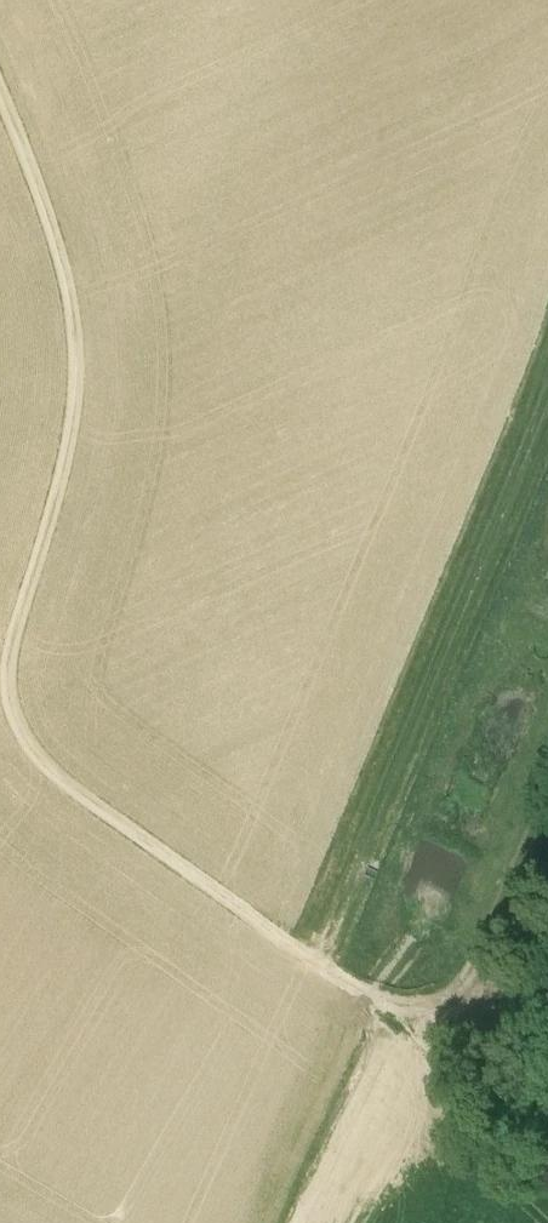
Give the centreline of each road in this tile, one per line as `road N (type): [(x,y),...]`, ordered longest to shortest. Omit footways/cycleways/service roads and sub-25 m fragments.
road 1 (track): [(421,1003),(354,988),(325,968),(81,790),(17,724),(9,666),(69,441),(77,334),(64,263),(0,94)]
road 2 (track): [(316,962),(547,388)]

